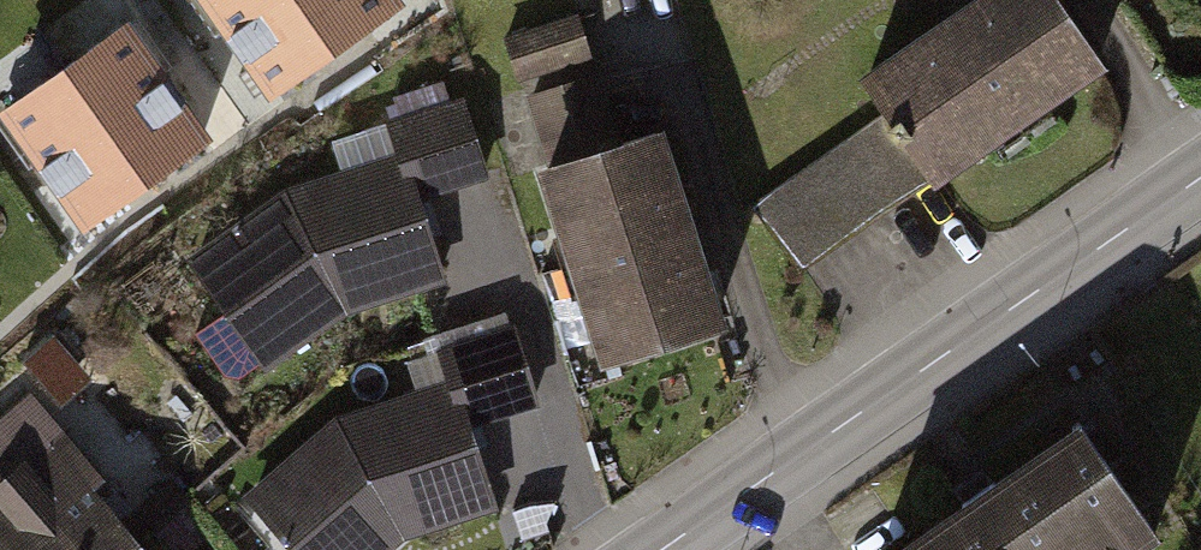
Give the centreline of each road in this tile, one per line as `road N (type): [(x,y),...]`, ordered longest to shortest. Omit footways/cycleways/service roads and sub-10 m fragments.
road 1 (tertiary): [(1200,176),(660,549)]

